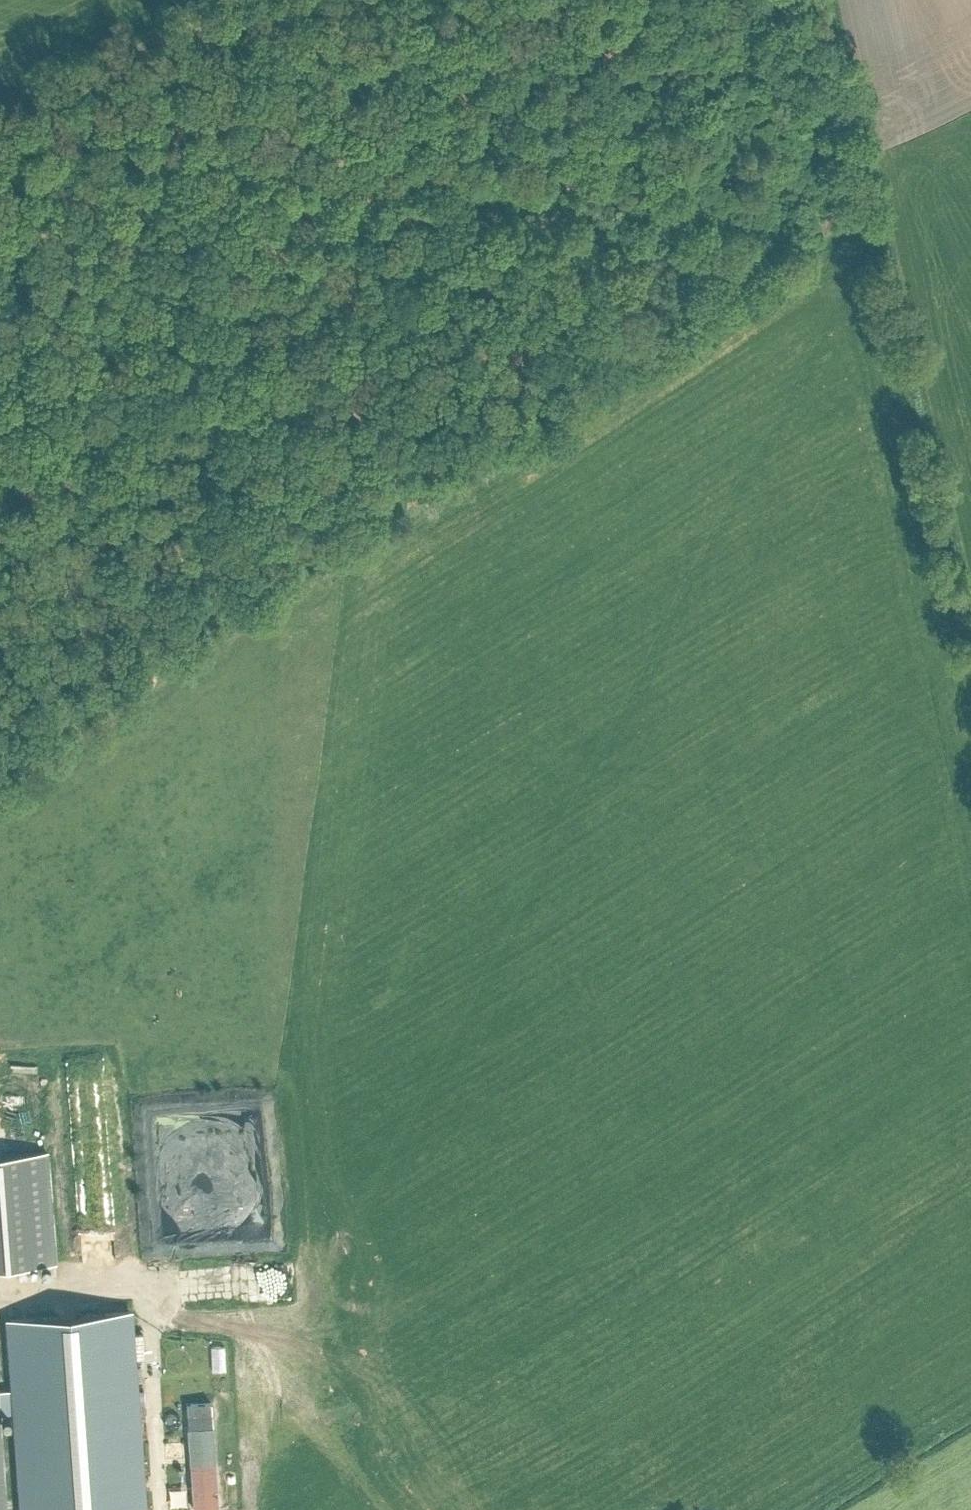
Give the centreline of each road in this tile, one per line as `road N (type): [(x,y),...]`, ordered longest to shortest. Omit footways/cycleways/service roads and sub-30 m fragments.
road 1 (track): [(807,1509),(970,1408)]

